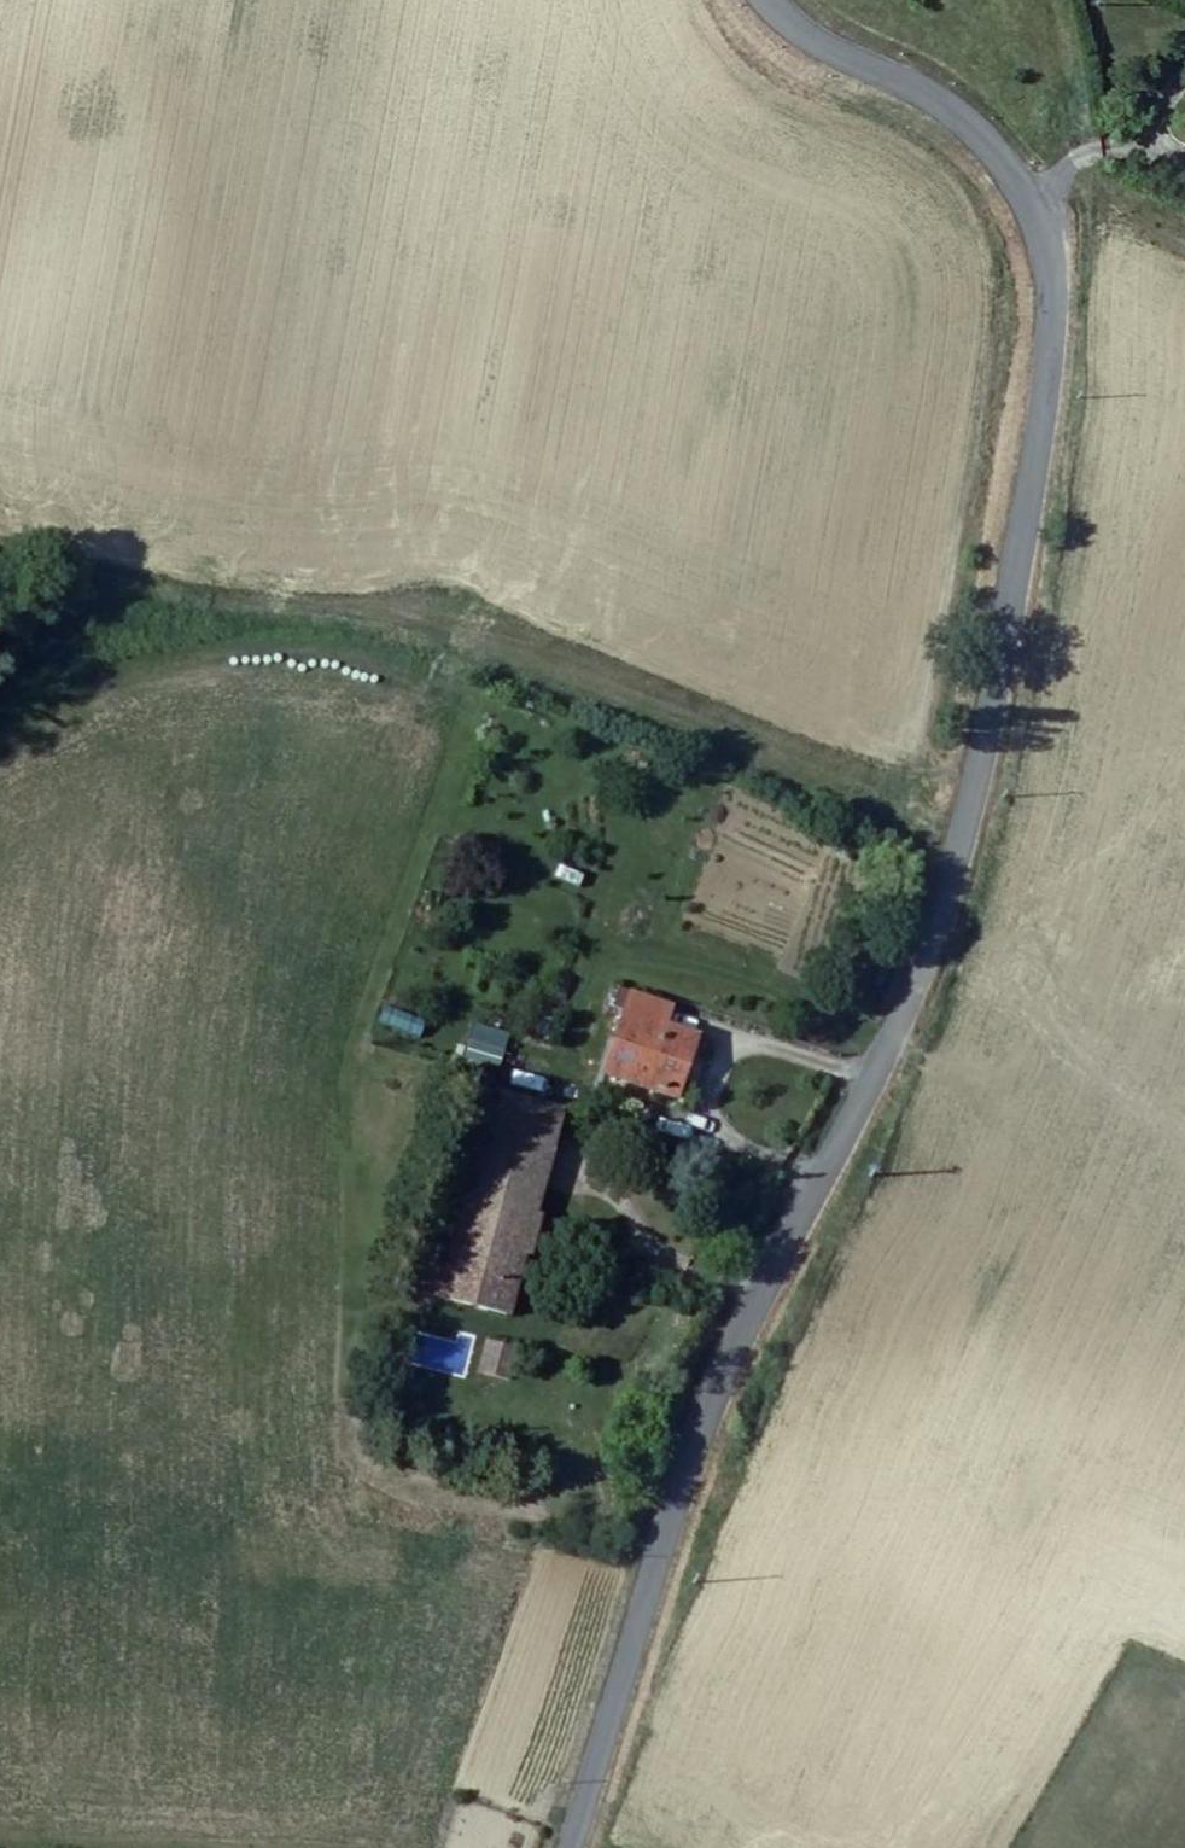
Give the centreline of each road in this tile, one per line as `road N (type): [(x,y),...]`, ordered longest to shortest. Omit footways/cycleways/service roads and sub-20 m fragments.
road 1 (tertiary): [(567,1847),(716,1387),(774,1244),(906,999),(956,845),(980,763),(1045,381),(1055,269),(1041,201),(999,136),(926,86),(797,22),(781,0)]

